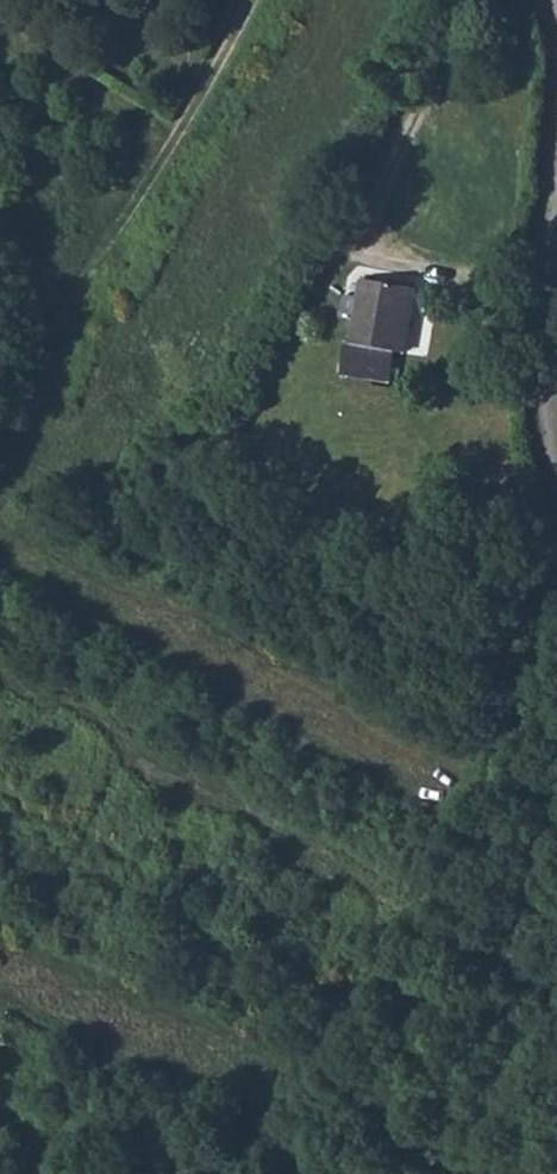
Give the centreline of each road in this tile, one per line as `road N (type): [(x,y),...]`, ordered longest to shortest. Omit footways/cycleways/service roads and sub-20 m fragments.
road 1 (track): [(556,591),(542,615),(532,680),(504,731),(488,790),(537,946),(556,963)]
road 2 (unclassified): [(556,441),(546,397),(546,303),(556,222)]

